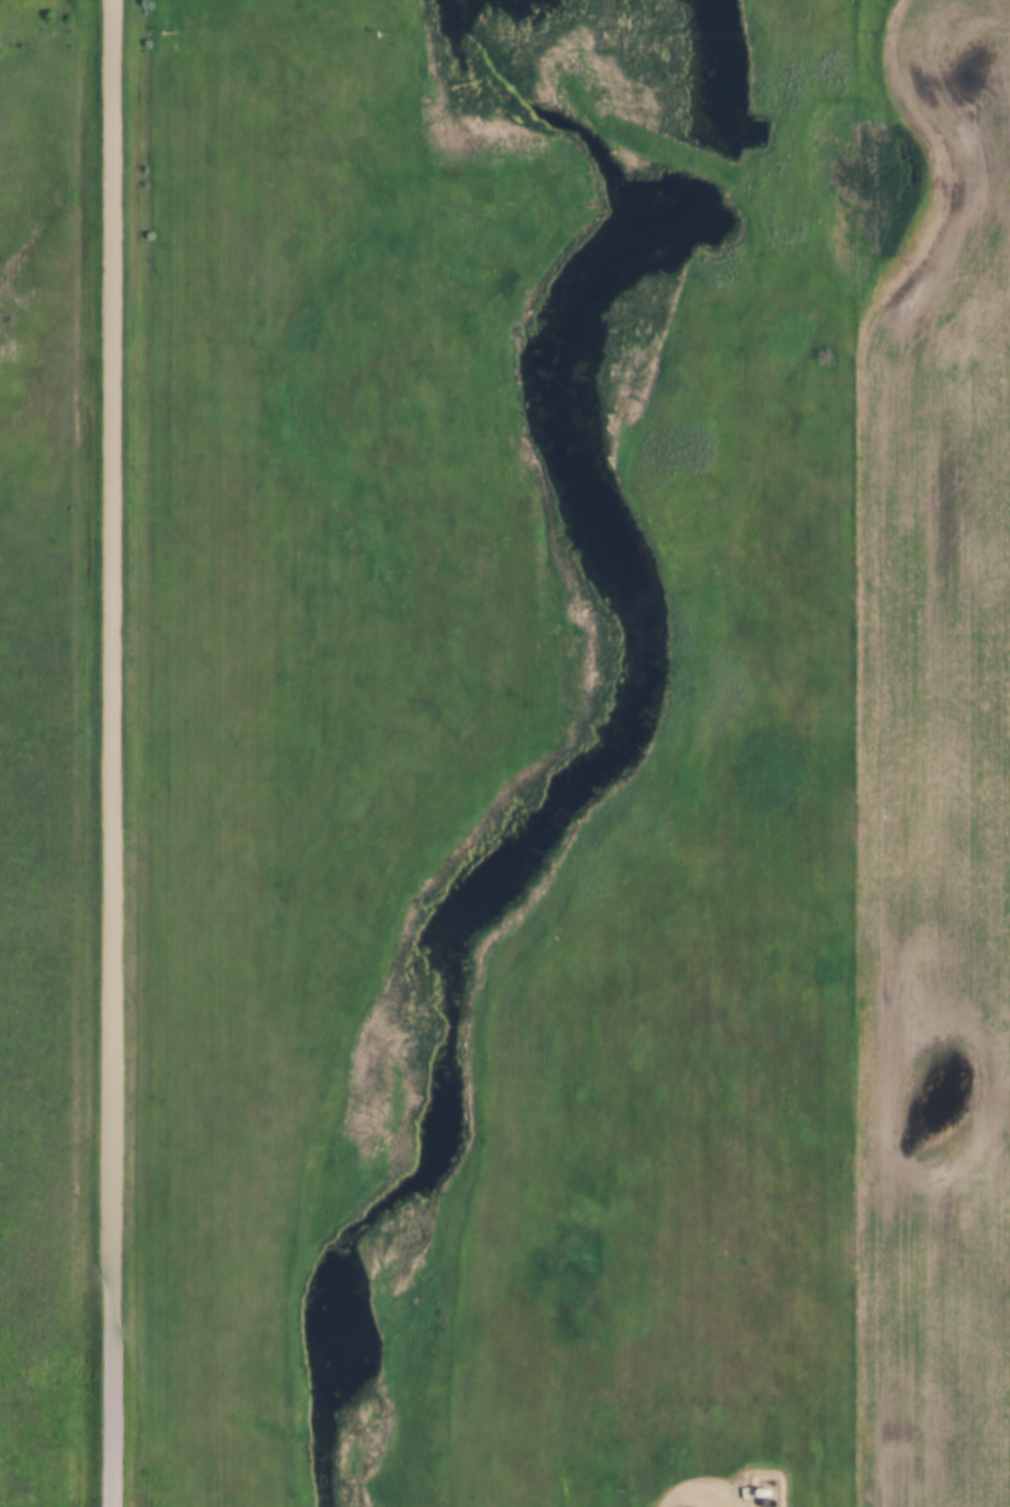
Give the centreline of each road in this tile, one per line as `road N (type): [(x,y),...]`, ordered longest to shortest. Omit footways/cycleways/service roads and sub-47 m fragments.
road 1 (residential): [(107,0),(116,233),(111,1506)]

